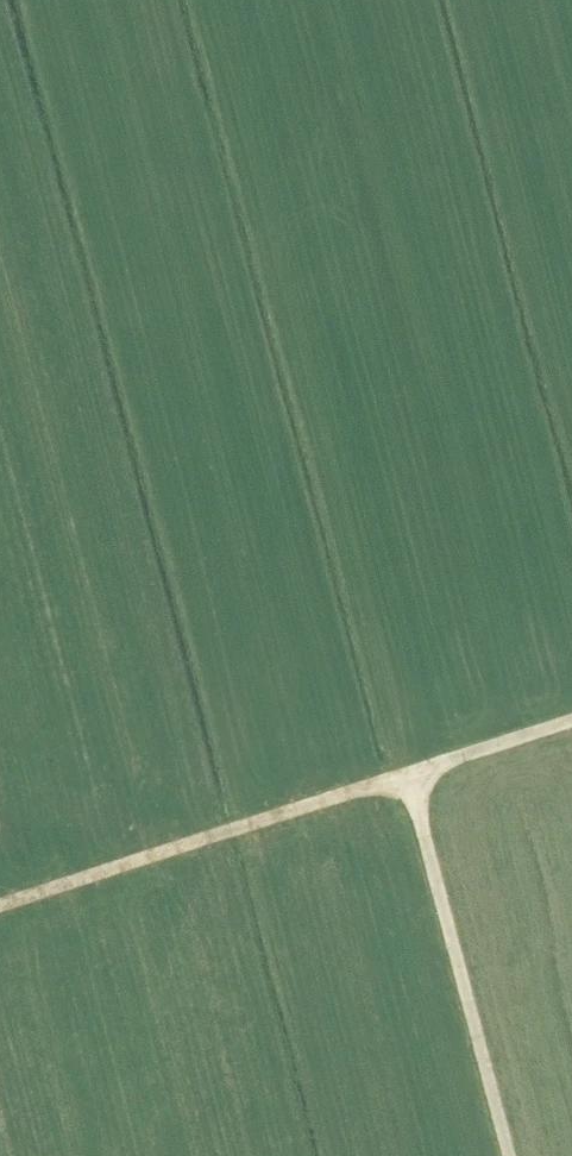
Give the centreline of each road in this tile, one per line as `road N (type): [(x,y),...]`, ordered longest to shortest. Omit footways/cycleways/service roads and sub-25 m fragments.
road 1 (track): [(0,909),(571,727)]
road 2 (track): [(508,1155),(408,777)]

